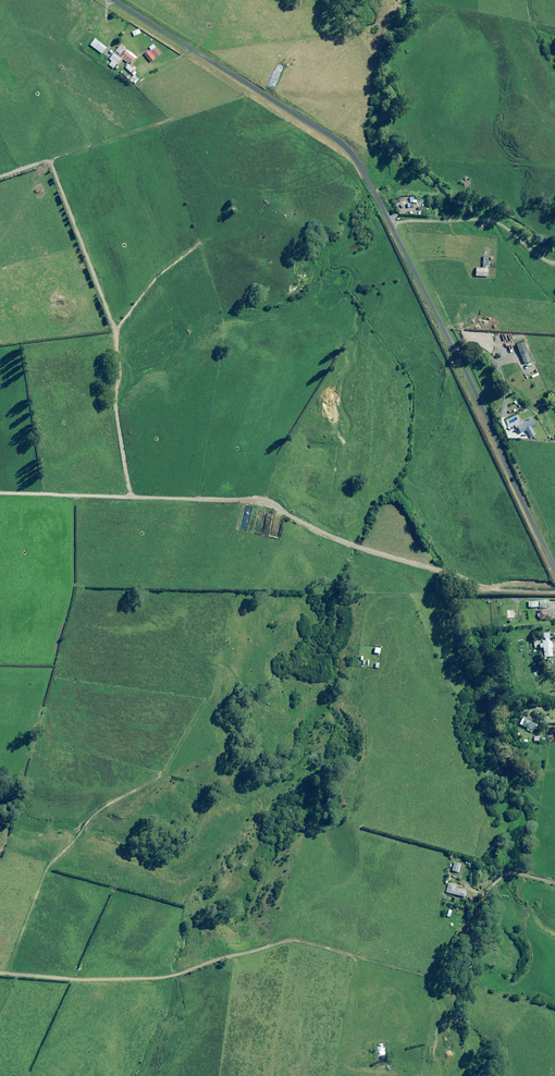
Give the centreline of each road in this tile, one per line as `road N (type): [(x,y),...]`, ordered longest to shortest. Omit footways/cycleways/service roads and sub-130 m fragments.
road 1 (unclassified): [(106,0),(352,157),(554,564)]
road 2 (track): [(0,491),(255,500),(500,590),(554,592)]
road 3 (track): [(272,948),(140,981),(43,991),(0,986)]

